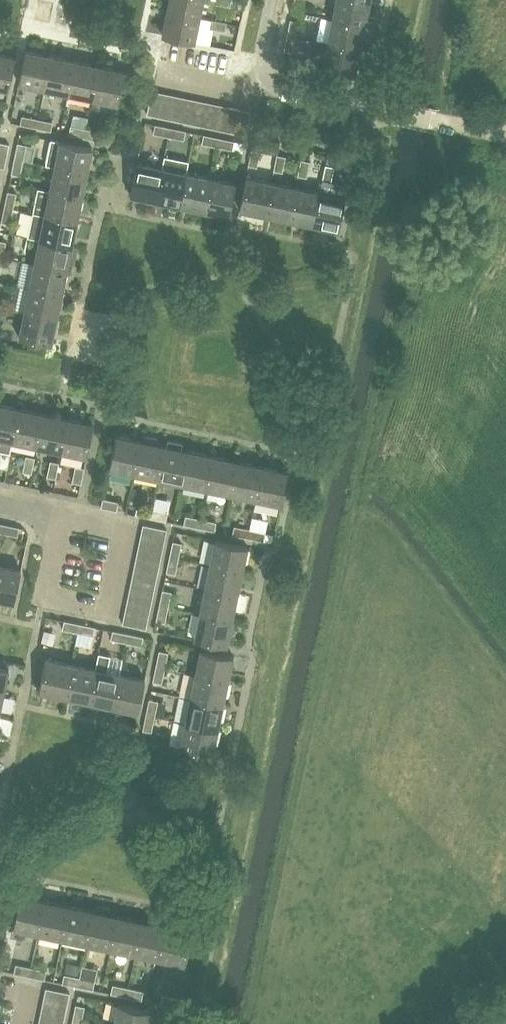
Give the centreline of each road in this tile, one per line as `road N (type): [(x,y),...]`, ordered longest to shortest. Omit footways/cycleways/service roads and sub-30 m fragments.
road 1 (residential): [(110,625),(129,532),(59,517)]

